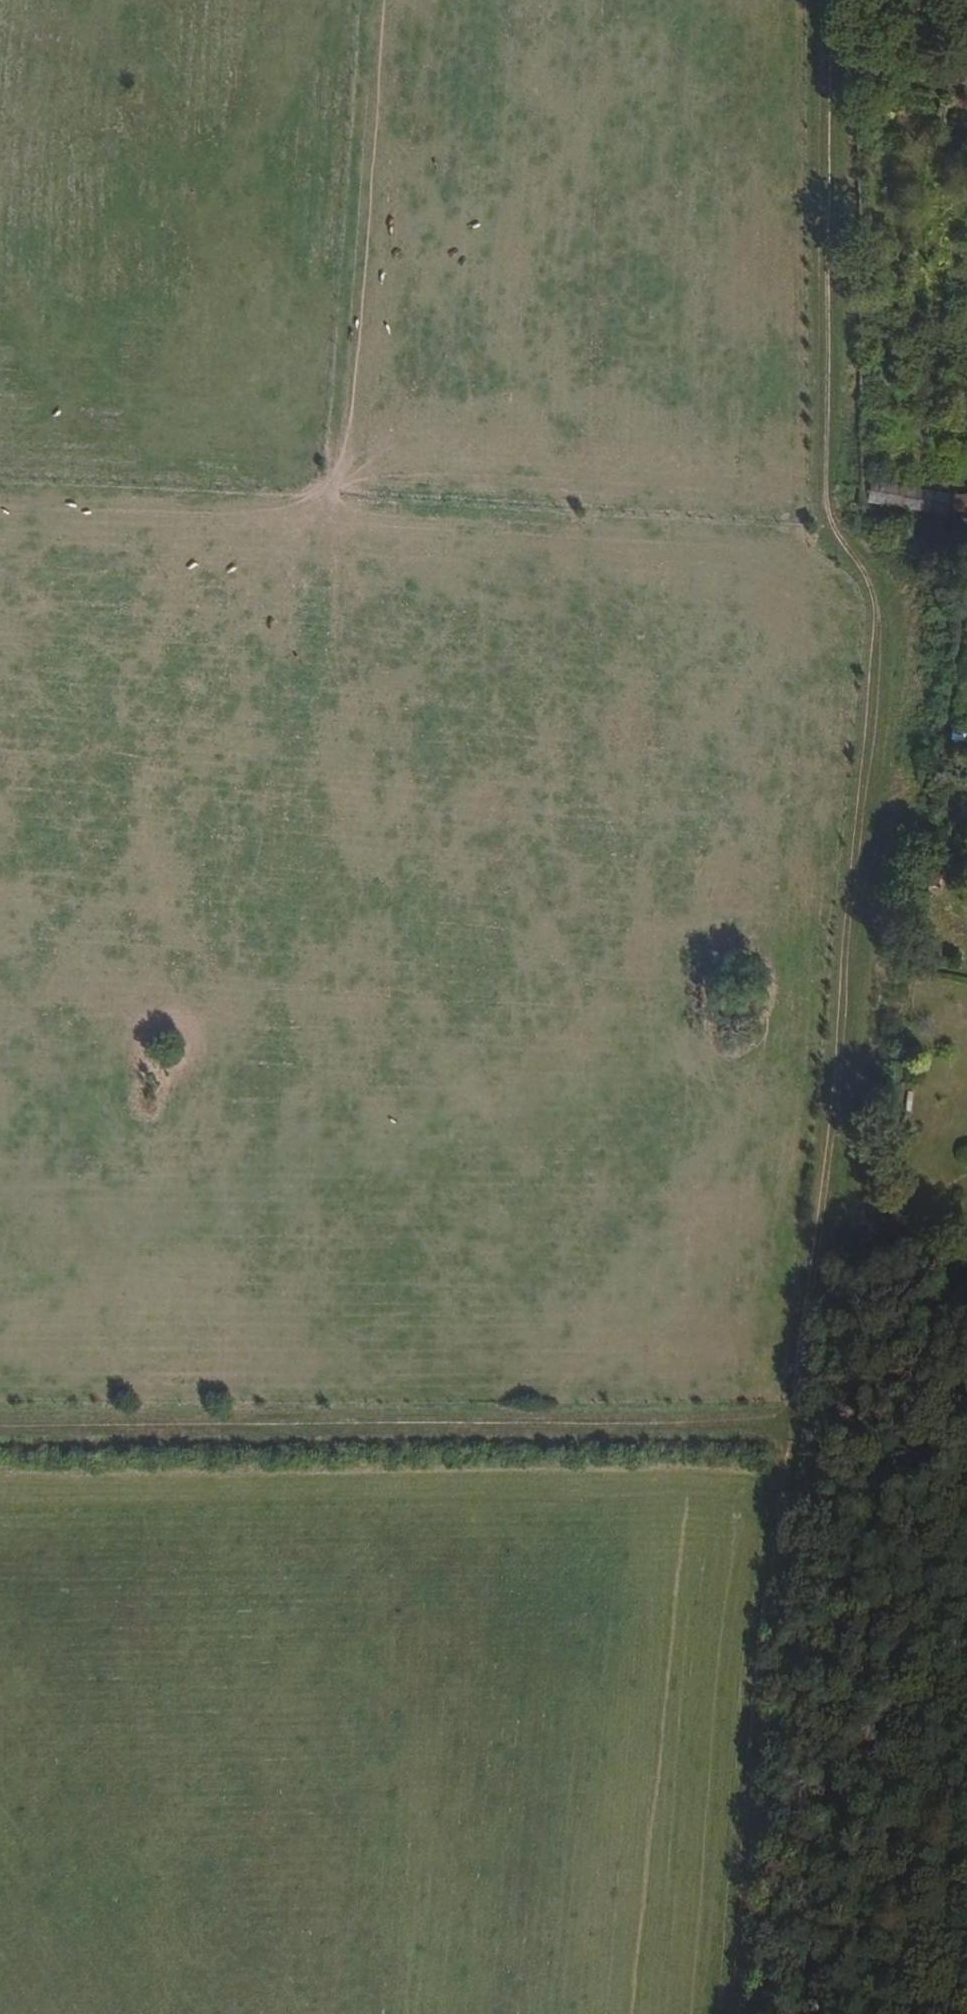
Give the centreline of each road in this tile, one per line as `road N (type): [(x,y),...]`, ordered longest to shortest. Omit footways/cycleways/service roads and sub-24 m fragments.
road 1 (track): [(827,0),(825,496),(878,593),(844,1027),(794,1422),(868,1655),(815,1954),(828,2013)]
road 2 (track): [(0,1424),(794,1422)]

